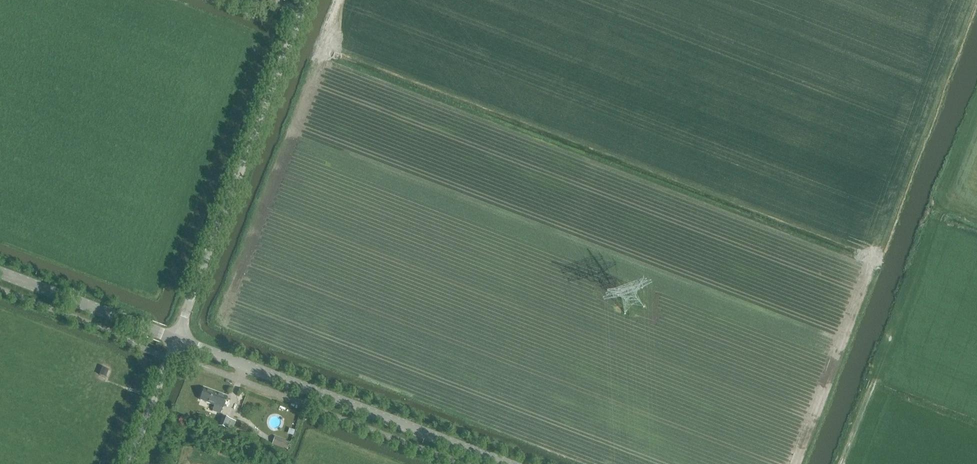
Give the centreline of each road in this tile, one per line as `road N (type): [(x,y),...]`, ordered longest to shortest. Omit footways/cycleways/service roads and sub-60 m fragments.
road 1 (unclassified): [(177,339),(306,0)]
road 2 (tertiary): [(508,463),(177,339)]
road 3 (tertiary): [(177,339),(0,272)]
road 4 (unclassified): [(129,463),(177,339)]

